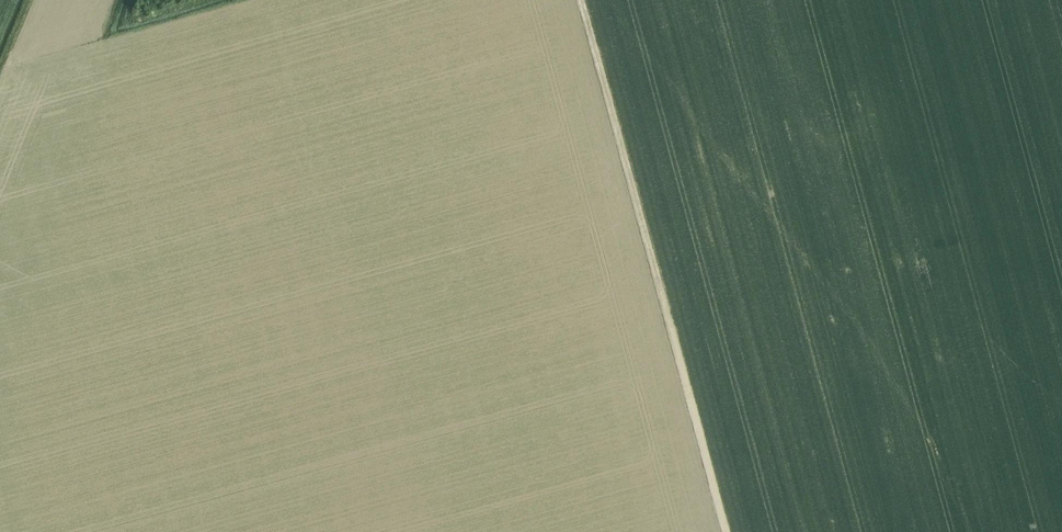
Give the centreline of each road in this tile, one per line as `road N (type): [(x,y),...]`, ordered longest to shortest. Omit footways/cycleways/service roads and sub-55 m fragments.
road 1 (track): [(730,531),(586,0)]

